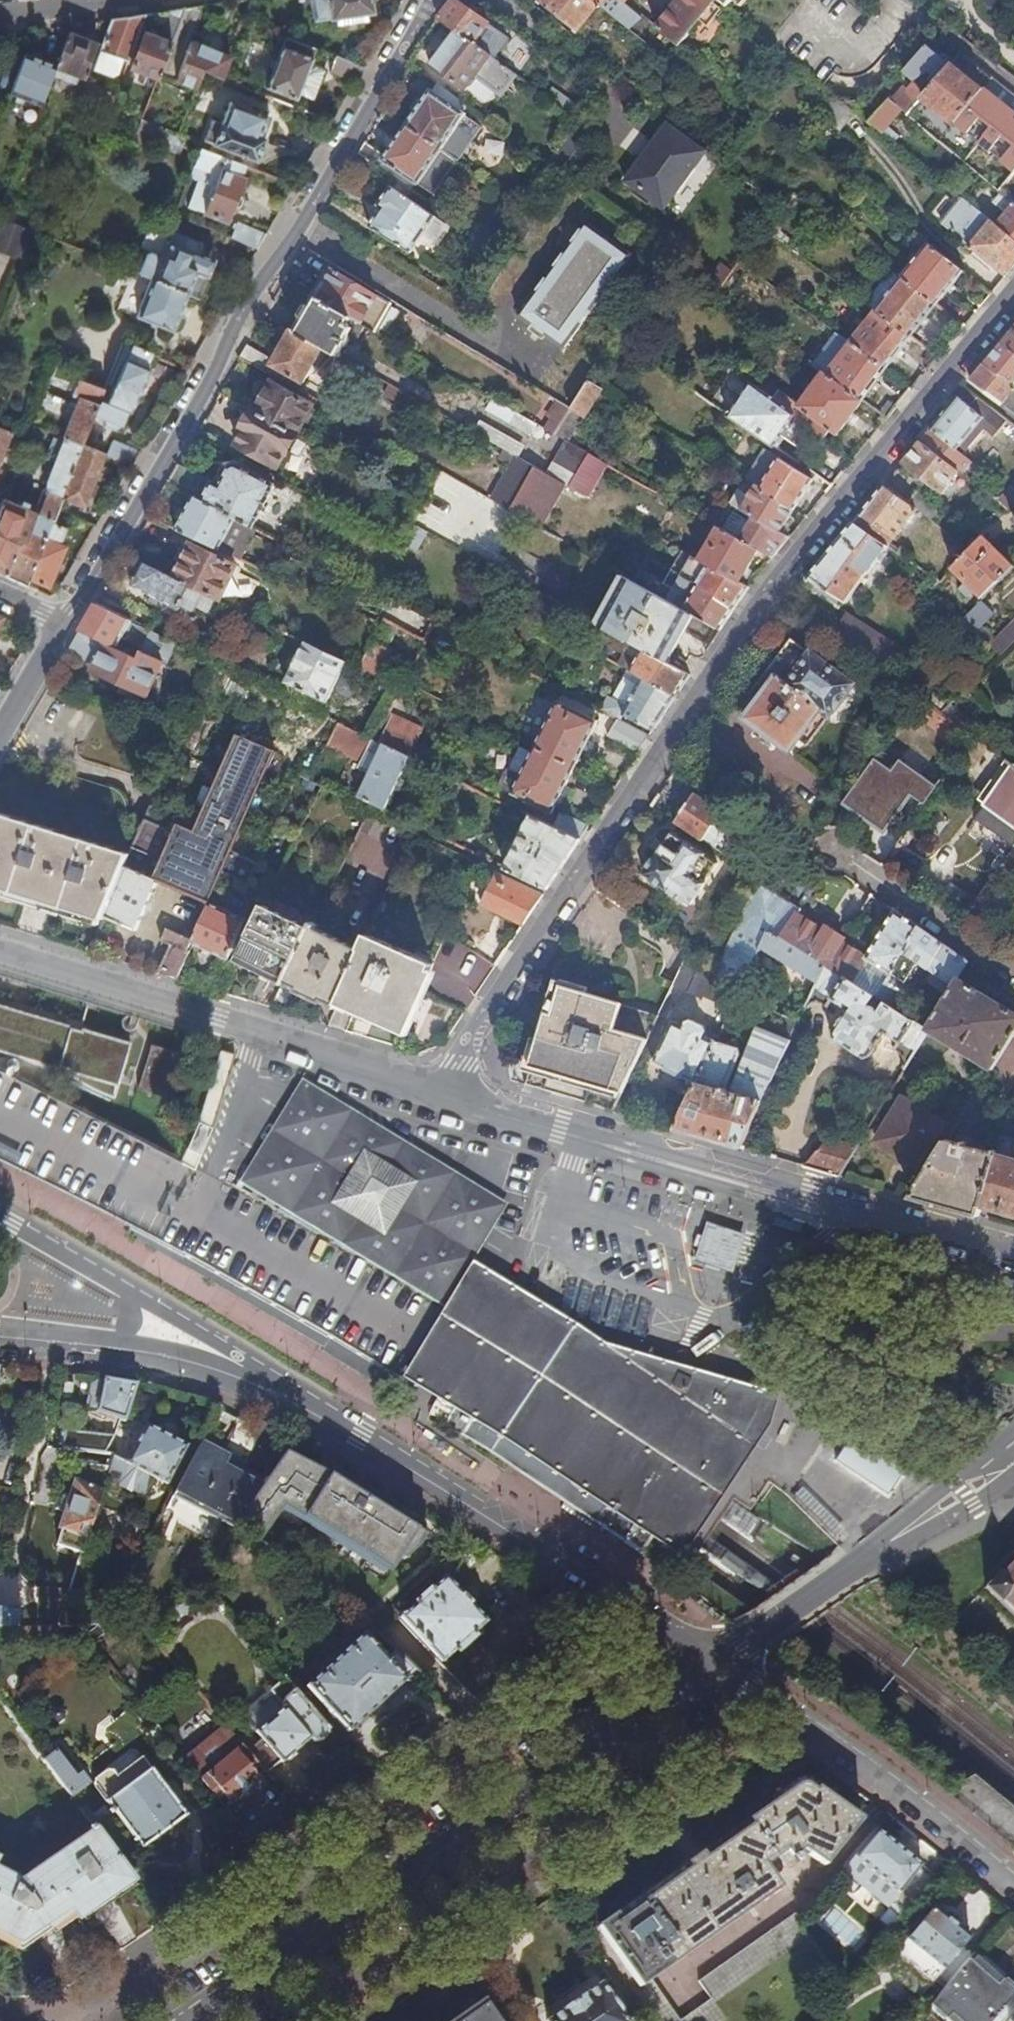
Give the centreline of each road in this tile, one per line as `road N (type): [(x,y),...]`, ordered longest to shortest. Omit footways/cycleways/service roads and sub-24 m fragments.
road 1 (residential): [(447,1096),(467,1034),(820,524),(1013,304)]
road 2 (residential): [(427,0),(63,624)]
road 3 (tertiary): [(718,1663),(197,2020)]
road 4 (residential): [(250,1383),(361,1437),(718,1663)]
road 5 (residential): [(0,951),(447,1096)]
road 6 (residential): [(1013,1887),(718,1663)]
road 7 (tertiary): [(1013,1452),(718,1663)]
road 8 (residential): [(763,1191),(1013,1260)]
road 9 (residential): [(850,857),(1013,972)]
road 10 (residential): [(597,1143),(607,1156),(645,1168),(749,1196),(763,1191)]
road 11 (residential): [(763,1191),(754,1178),(615,1139),(597,1143)]
road 12 (residential): [(447,1096),(597,1143)]
road 13 (residential): [(134,1298),(0,1220)]
road 14 (residential): [(250,1383),(230,1350),(134,1298)]
road 15 (residential): [(116,1348),(250,1383)]
road 16 (residential): [(63,624),(0,730)]

